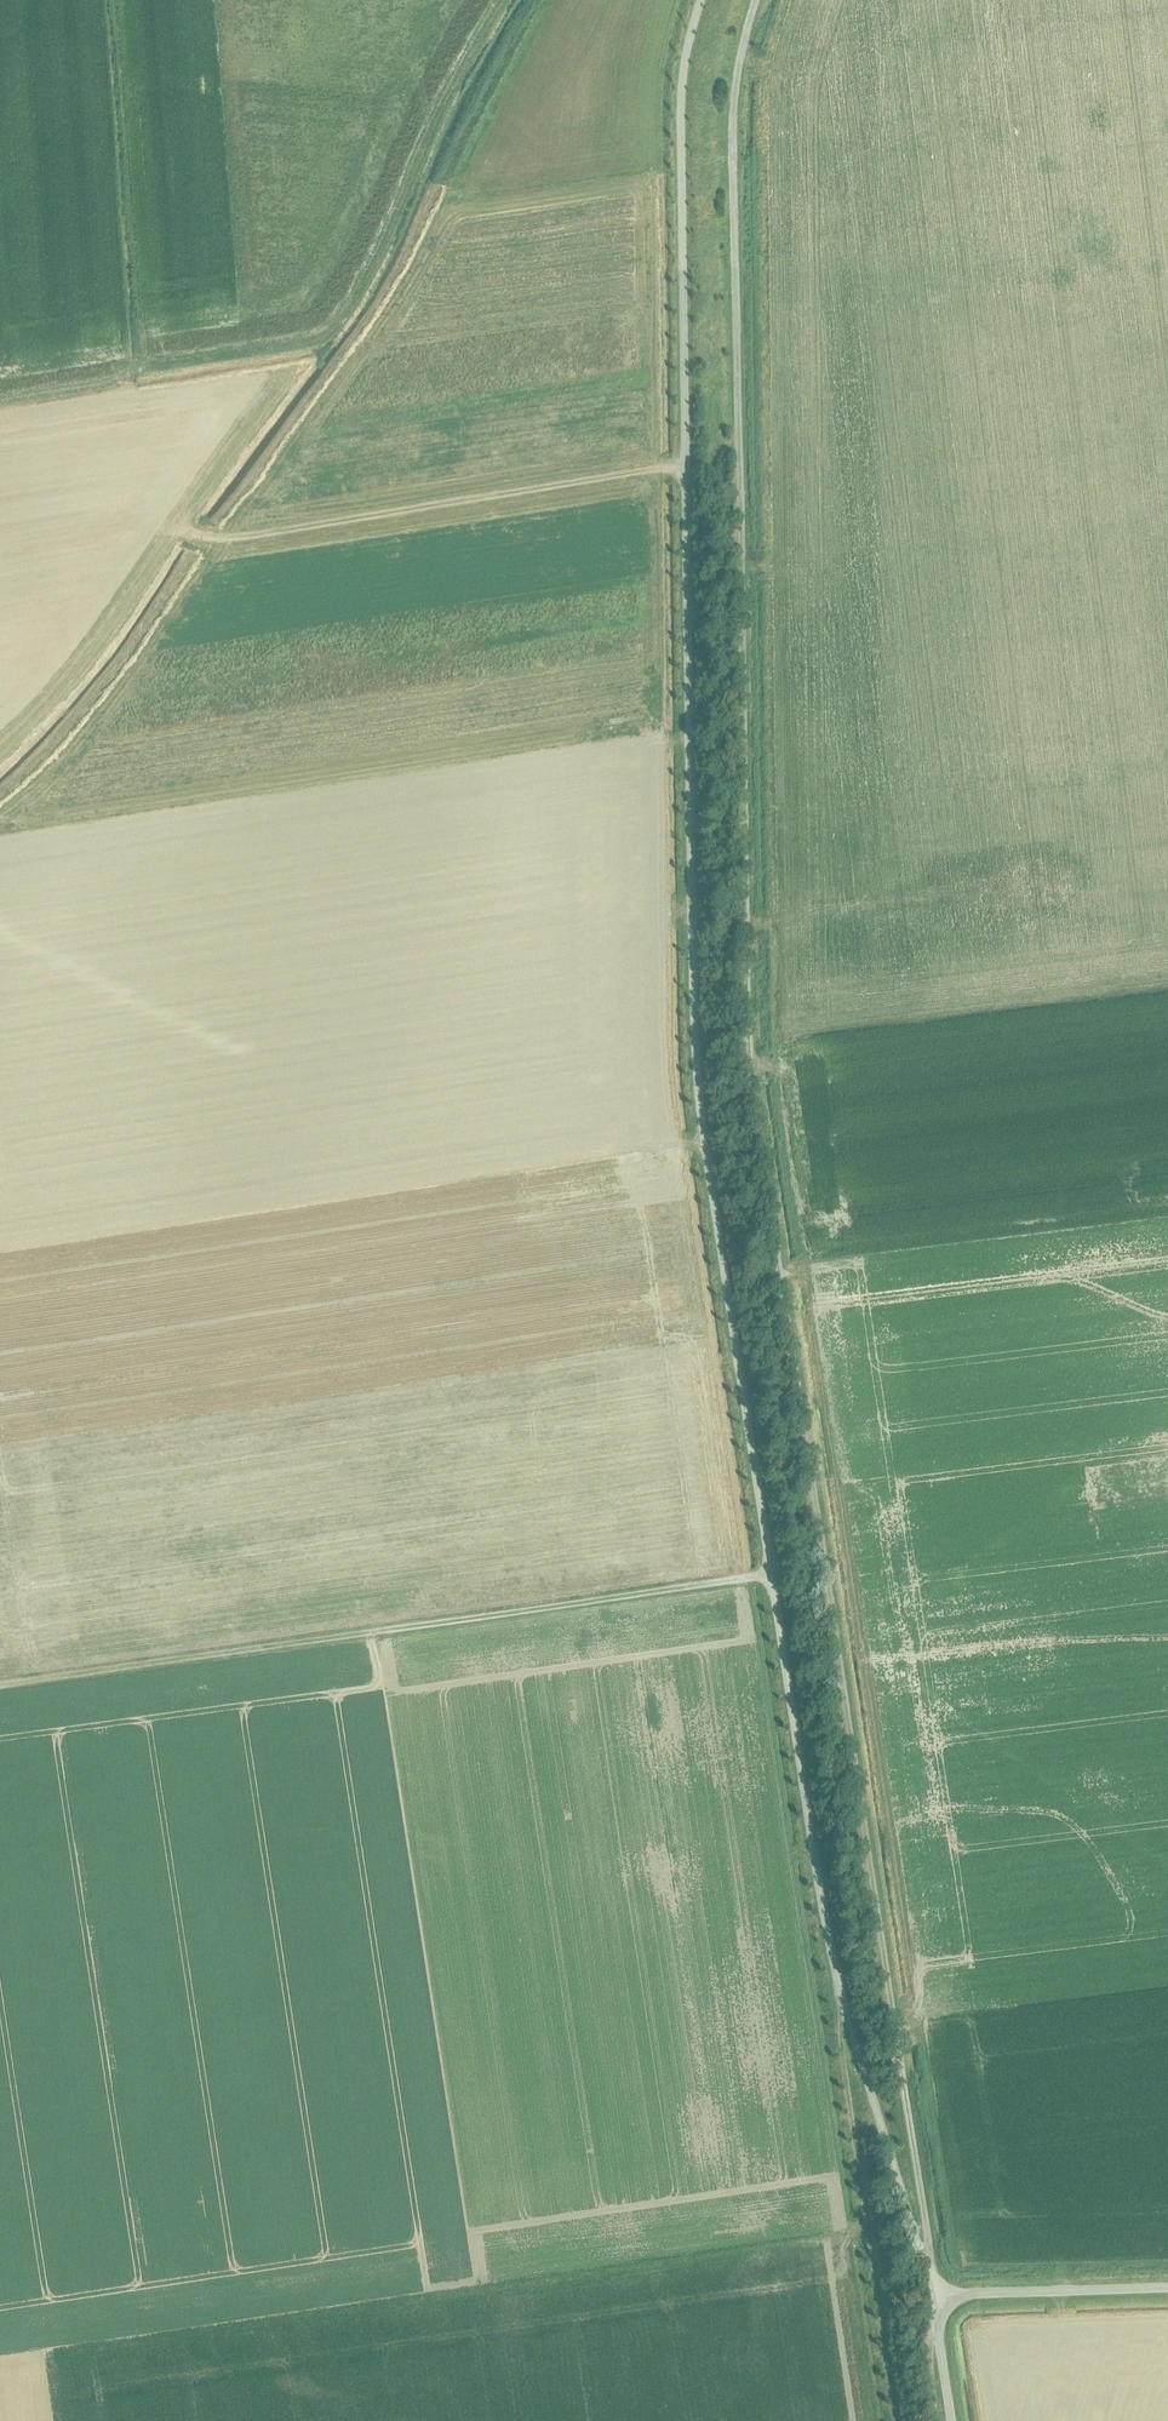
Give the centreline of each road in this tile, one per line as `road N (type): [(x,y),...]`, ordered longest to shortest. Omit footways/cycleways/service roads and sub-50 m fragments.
road 1 (track): [(935,2420),(926,2221),(751,1092),(739,101),(760,0)]
road 2 (unclassified): [(934,2295),(844,2005),(820,1892),(697,1080),(682,202),(683,74),(703,0)]
road 3 (track): [(0,770),(50,724),(133,619),(185,527),(246,537),(686,465)]
road 4 (unclassified): [(934,2295),(1167,2287)]
road 5 (unclassified): [(952,2420),(934,2295)]

